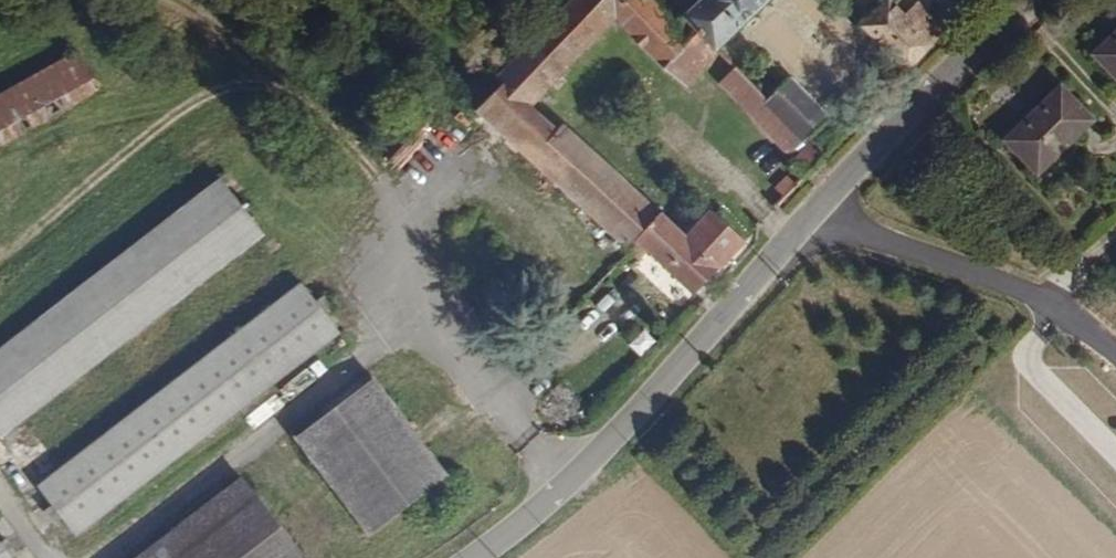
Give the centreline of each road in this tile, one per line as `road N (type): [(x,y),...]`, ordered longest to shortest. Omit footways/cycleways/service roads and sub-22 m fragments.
road 1 (unclassified): [(811,221),(593,462),(480,557)]
road 2 (unclassified): [(811,221),(1043,300),(1115,352)]
road 3 (unclassified): [(1039,0),(811,221)]

